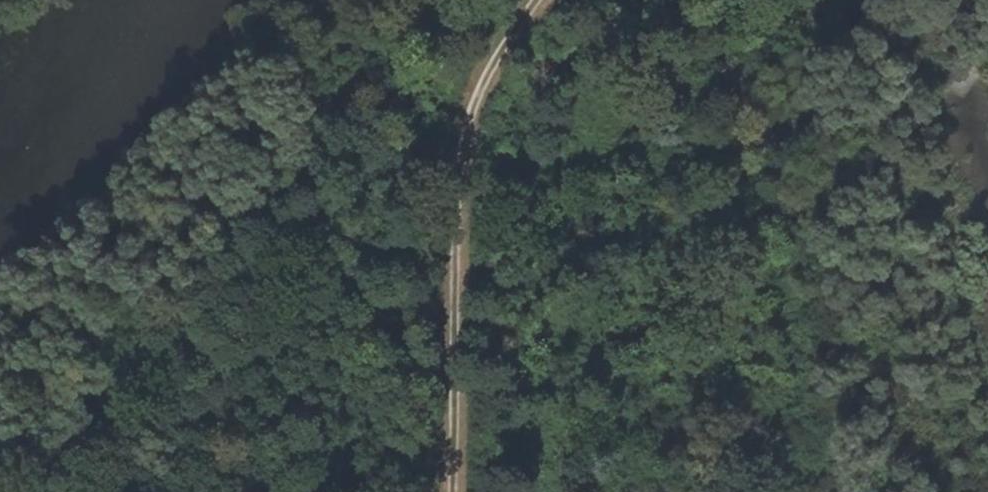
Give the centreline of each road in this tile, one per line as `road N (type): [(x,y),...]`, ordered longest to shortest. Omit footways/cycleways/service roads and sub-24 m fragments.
road 1 (track): [(460,491),(454,176),(468,114)]
road 2 (track): [(468,114),(537,0)]

